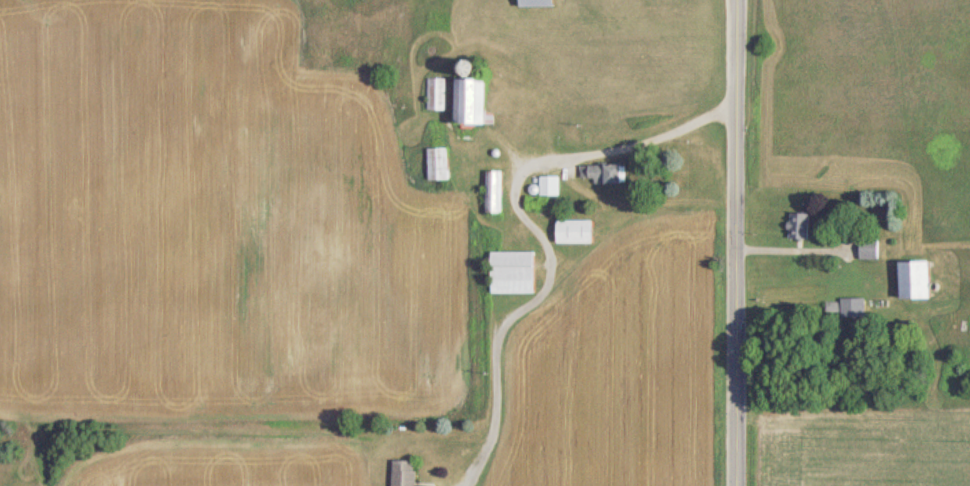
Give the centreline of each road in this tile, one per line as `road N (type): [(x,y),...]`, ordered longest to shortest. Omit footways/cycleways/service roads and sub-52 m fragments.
road 1 (residential): [(741,485),(743,0)]

